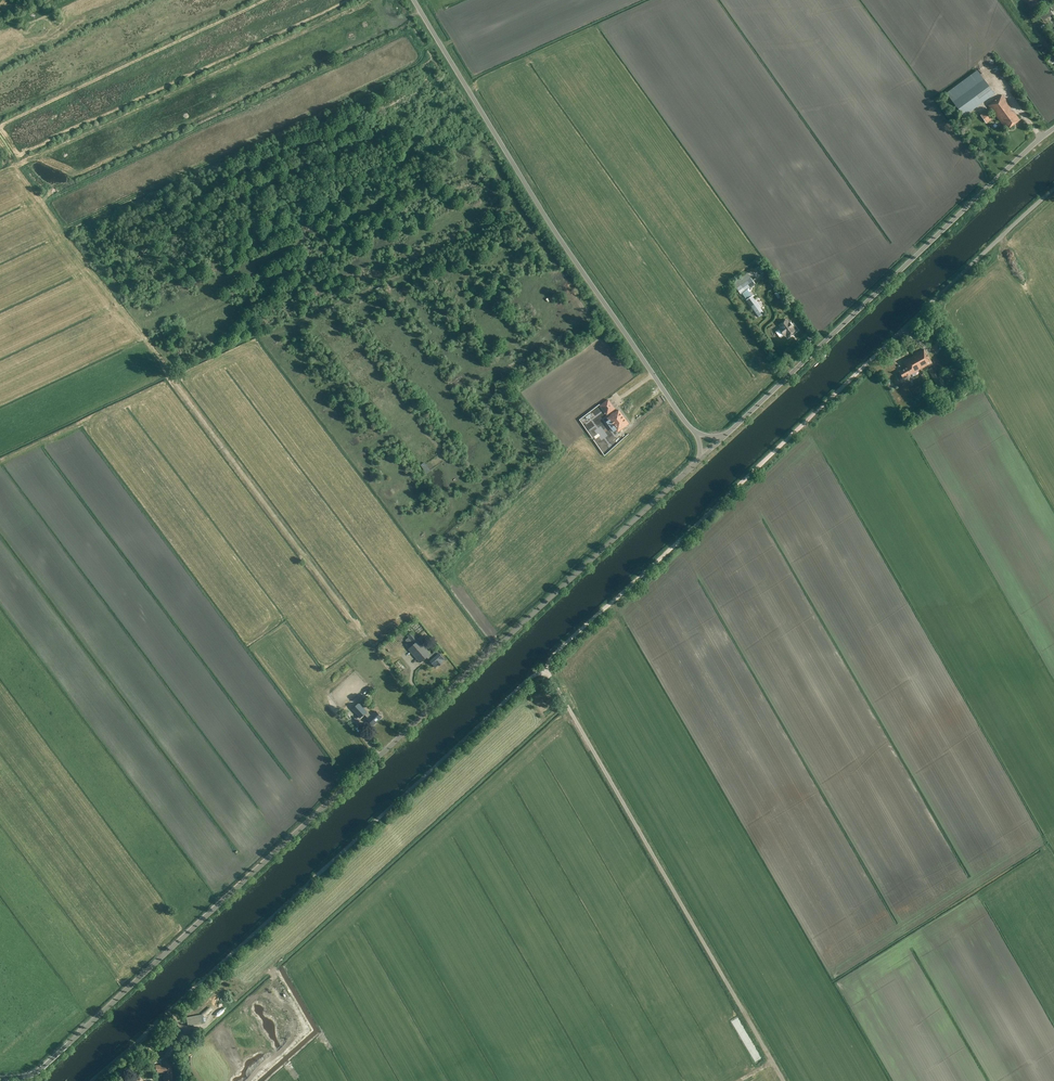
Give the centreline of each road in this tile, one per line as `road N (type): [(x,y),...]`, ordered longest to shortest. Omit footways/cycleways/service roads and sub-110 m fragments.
road 1 (track): [(91,1080),(912,320)]
road 2 (unclassified): [(0,1078),(44,1067),(710,442)]
road 3 (track): [(0,147),(423,714)]
road 4 (unclassified): [(710,442),(687,419),(419,0)]
road 5 (unclassified): [(783,1080),(543,669)]
road 6 (unclassified): [(710,442),(1053,127)]
road 7 (unclassified): [(912,320),(1053,189)]

